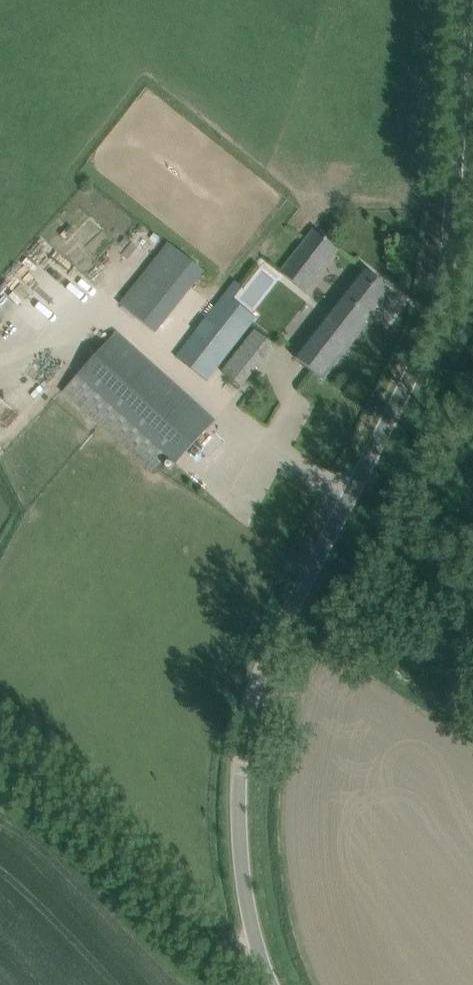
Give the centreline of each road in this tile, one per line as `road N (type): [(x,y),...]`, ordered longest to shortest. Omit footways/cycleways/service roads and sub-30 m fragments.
road 1 (unclassified): [(272,984),(253,940),(243,874),(241,745),(286,620),(441,306),(468,0)]
road 2 (track): [(0,784),(67,824),(138,900),(246,984)]

